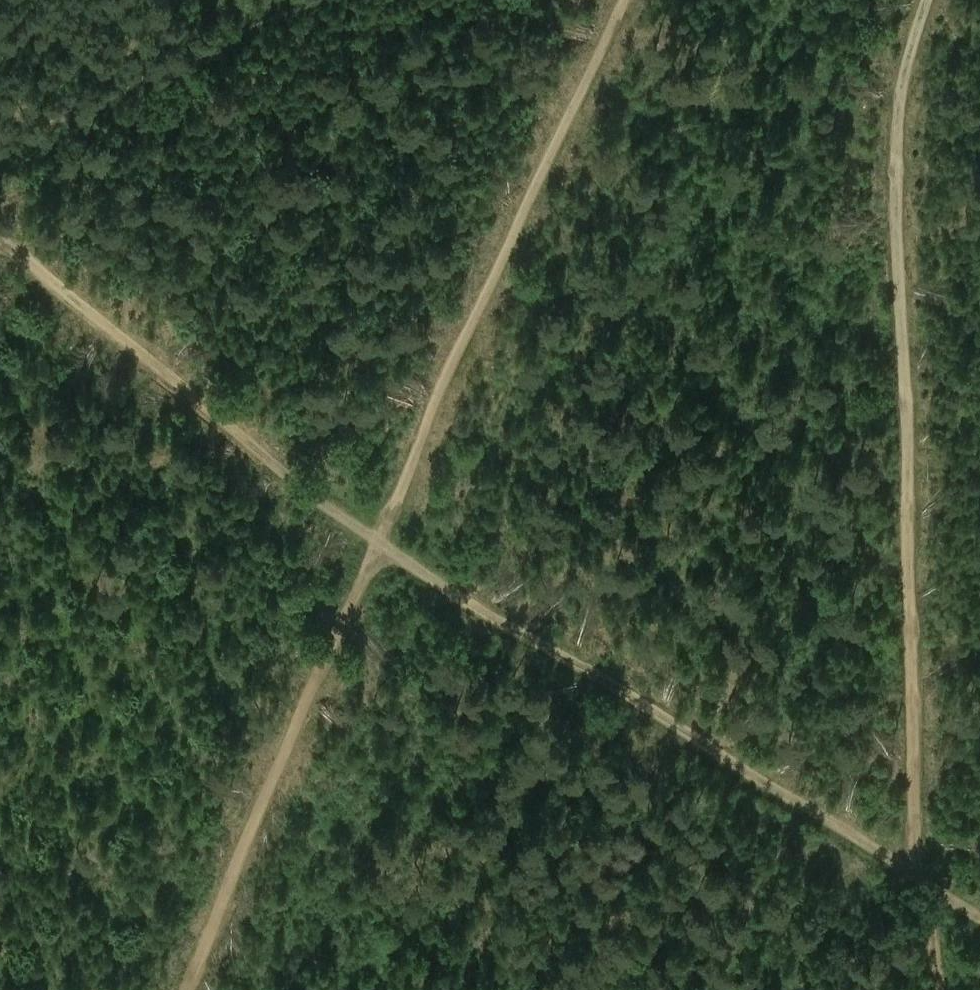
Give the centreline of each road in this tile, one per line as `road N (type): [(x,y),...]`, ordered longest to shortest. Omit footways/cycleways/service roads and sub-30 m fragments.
road 1 (track): [(924,0),(896,88),(918,844)]
road 2 (track): [(380,524),(979,886)]
road 3 (track): [(380,524),(631,0)]
road 4 (track): [(196,989),(380,524)]
road 5 (track): [(380,524),(0,217)]
road 6 (track): [(942,989),(918,844)]

